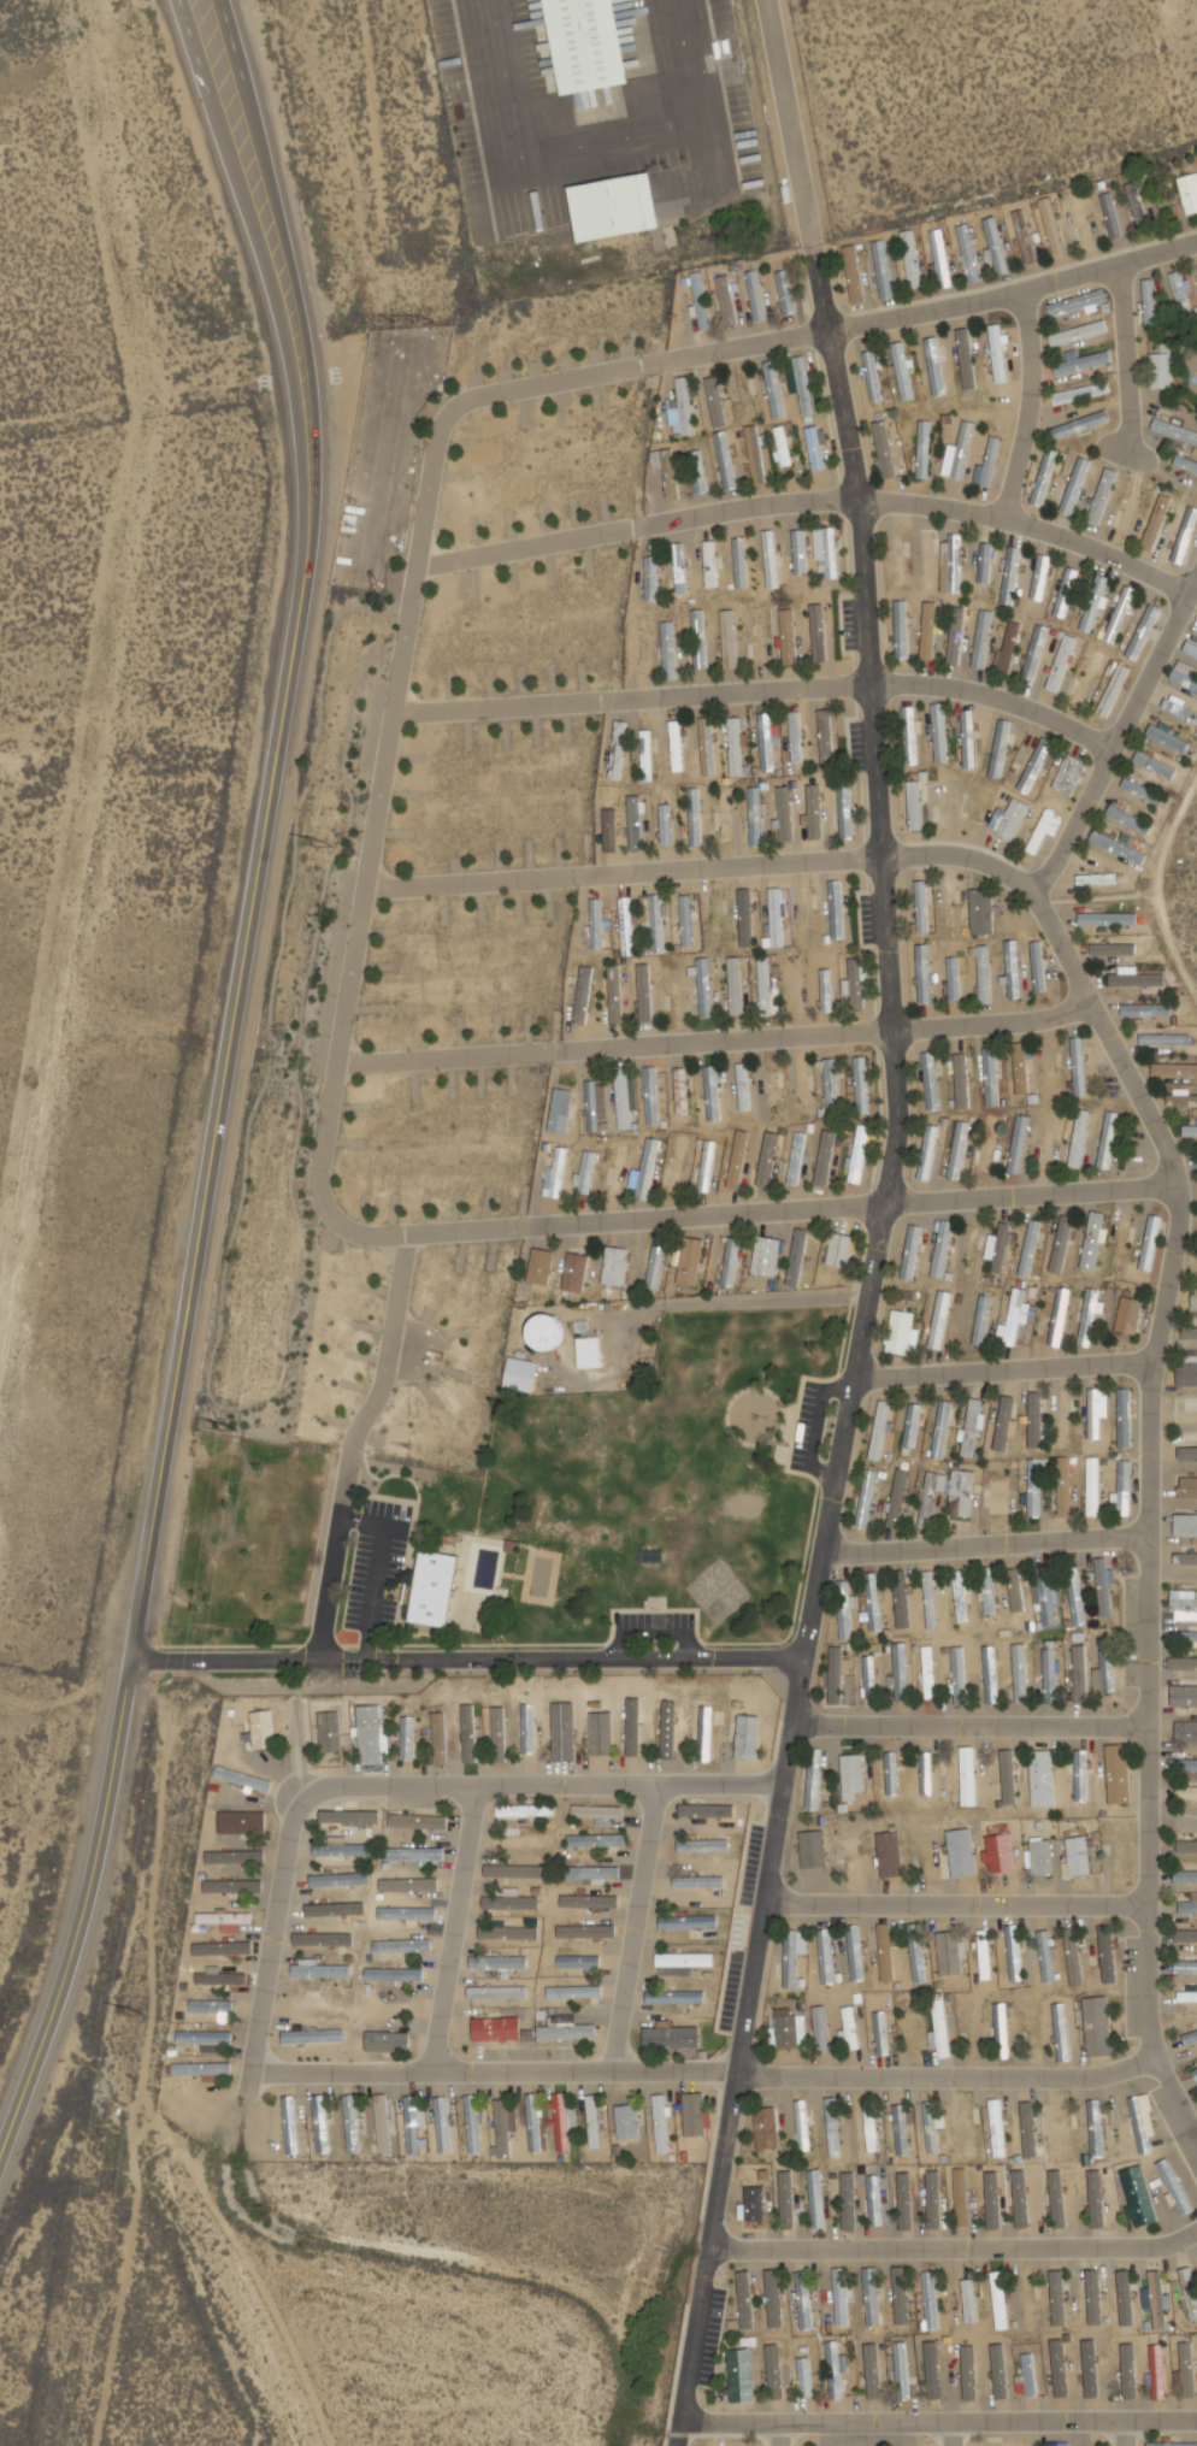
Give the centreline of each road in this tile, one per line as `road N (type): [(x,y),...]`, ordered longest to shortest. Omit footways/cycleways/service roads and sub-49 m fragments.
road 1 (residential): [(678,2445),(901,1147),(901,1030),(867,499),(772,0)]
road 2 (secondary): [(308,562),(113,1782),(71,1962),(0,2162)]
road 3 (residential): [(1196,2137),(1158,2039),(1156,1904),(1155,1363),(1185,1207),(1163,1126),(1127,1045),(1038,892)]
road 4 (residential): [(249,2073),(1083,2074),(1113,2073),(1162,2053)]
road 5 (residential): [(325,1214),(319,1162),(412,568),(436,431),(452,409)]
road 6 (residential): [(412,568),(713,509),(839,497),(991,511),(1107,548),(1195,589)]
road 7 (residential): [(336,1065),(1050,1018),(1099,1001)]
road 8 (residential): [(1196,240),(1024,290),(473,395),(452,409)]
road 9 (residential): [(390,711),(921,682),(1040,707),(1115,747)]
road 10 (residential): [(1038,892),(965,850),(362,891)]
road 11 (residential): [(134,1664),(813,1655)]
road 12 (secondary): [(181,0),(289,342),(308,562)]
road 13 (secondary): [(308,562),(317,481),(308,343),(223,0)]
road 14 (residential): [(325,1214),(367,1236),(891,1201)]
road 15 (residential): [(682,2422),(1196,2420)]
road 16 (residential): [(301,1794),(343,1784),(792,1780)]
road 17 (residential): [(709,2246),(1163,2245),(1196,2232)]
road 18 (residential): [(408,1234),(383,1374),(349,1442),(317,1664)]
road 19 (residential): [(774,1898),(1156,1904)]
road 20 (residential): [(801,1725),(1156,1723)]
road 21 (residential): [(1038,892),(1055,873),(1196,585)]
road 22 (residential): [(831,1554),(1158,1534)]
road 23 (residential): [(863,1380),(1156,1358)]
road 24 (residential): [(891,1201),(1179,1178)]
road 25 (residential): [(436,2071),(476,1785)]
road 26 (residential): [(613,2070),(653,1785)]
road 27 (residential): [(249,2073),(301,1794)]
road 28 (residential): [(1012,518),(1034,406),(1036,350),(1024,290)]
road 29 (residential): [(1133,460),(1125,264)]

